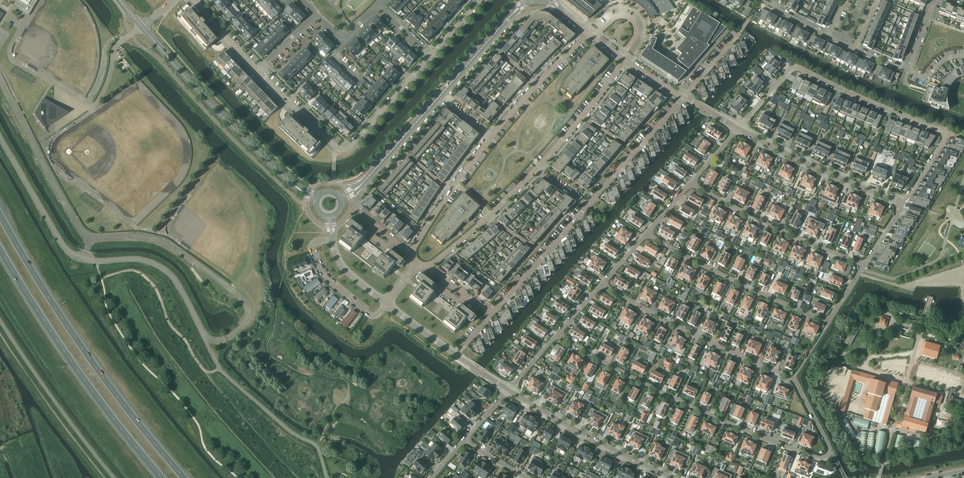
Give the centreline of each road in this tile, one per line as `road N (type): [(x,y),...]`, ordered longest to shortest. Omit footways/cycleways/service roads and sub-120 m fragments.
road 1 (residential): [(556,335),(722,421),(818,458),(828,455),(793,378),(602,284)]
road 2 (trunk): [(184,477),(85,352),(0,212)]
road 3 (trunk): [(0,250),(71,361),(162,477)]
road 4 (residential): [(649,232),(831,321),(865,265)]
road 5 (track): [(96,262),(107,310),(198,424),(204,447),(237,477)]
road 6 (residential): [(946,130),(795,67),(738,129)]
road 7 (tertiary): [(318,198),(253,147),(142,26)]
road 8 (residential): [(429,57),(350,148),(334,146),(260,74)]
road 9 (residential): [(865,265),(691,184)]
road 10 (residential): [(509,391),(671,477)]
road 11 (residential): [(901,202),(738,129)]
road 12 (residential): [(387,305),(509,391)]
road 13 (residential): [(589,34),(490,138)]
road 14 (tertiary): [(439,98),(340,198)]
road 15 (residential): [(490,138),(413,254)]
road 16 (residential): [(387,305),(371,316),(327,280),(313,247),(332,240)]
road 17 (tertiary): [(527,0),(439,98)]

